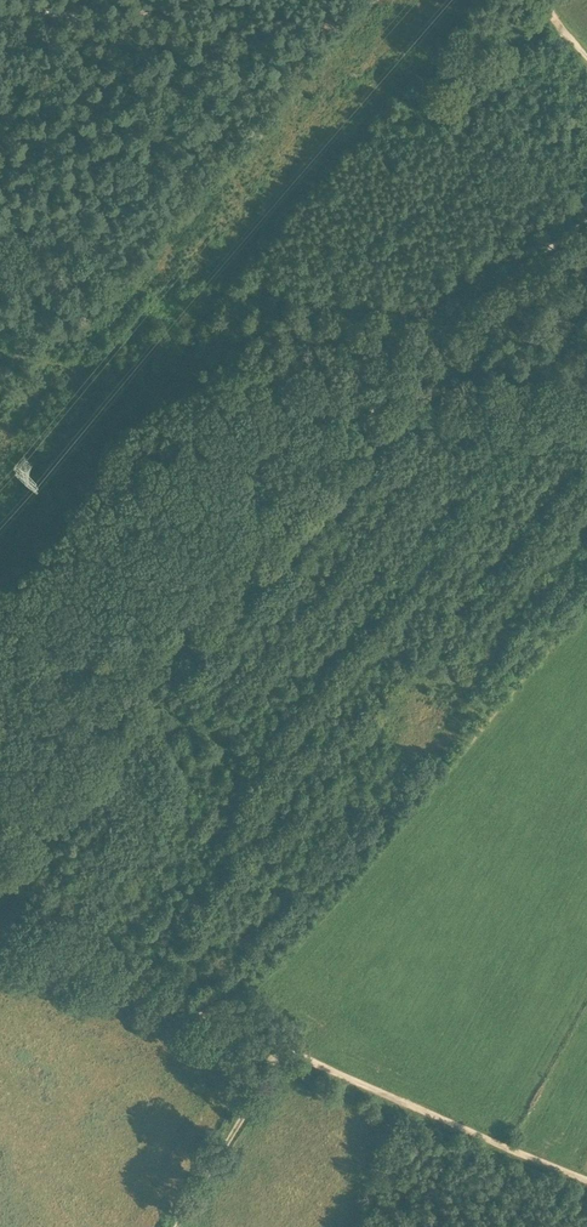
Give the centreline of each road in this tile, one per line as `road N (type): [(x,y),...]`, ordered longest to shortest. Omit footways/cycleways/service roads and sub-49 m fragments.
road 1 (track): [(0,927),(586,1182)]
road 2 (track): [(0,7),(206,36)]
road 3 (track): [(281,1050),(175,1226)]
road 4 (track): [(206,36),(275,60),(379,0)]

